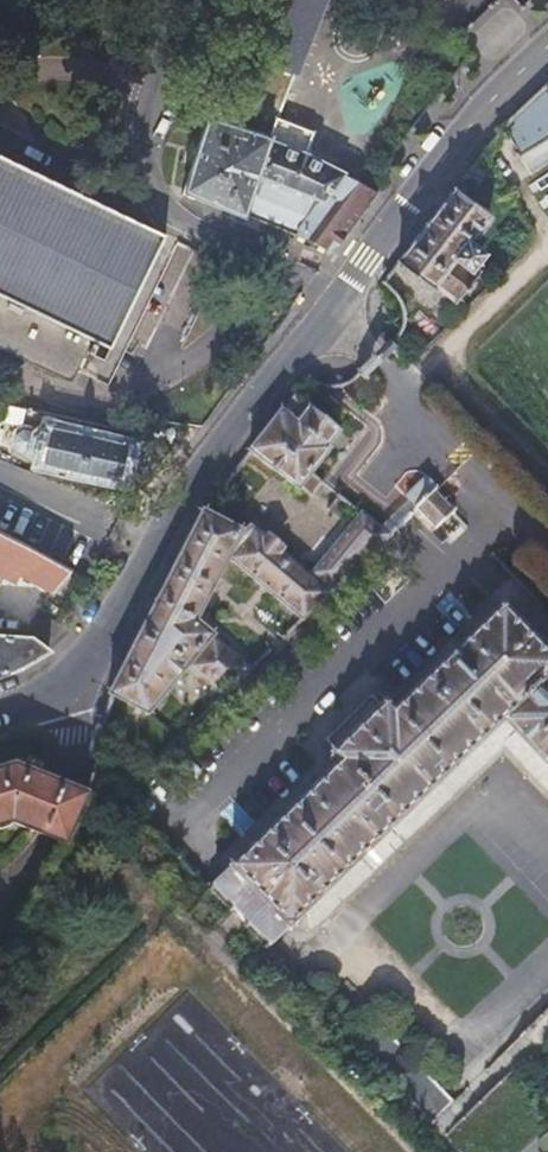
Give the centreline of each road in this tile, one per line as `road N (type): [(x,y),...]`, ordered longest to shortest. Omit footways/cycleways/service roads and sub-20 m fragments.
road 1 (residential): [(0,708),(80,681),(167,508),(243,401),(547,37)]

